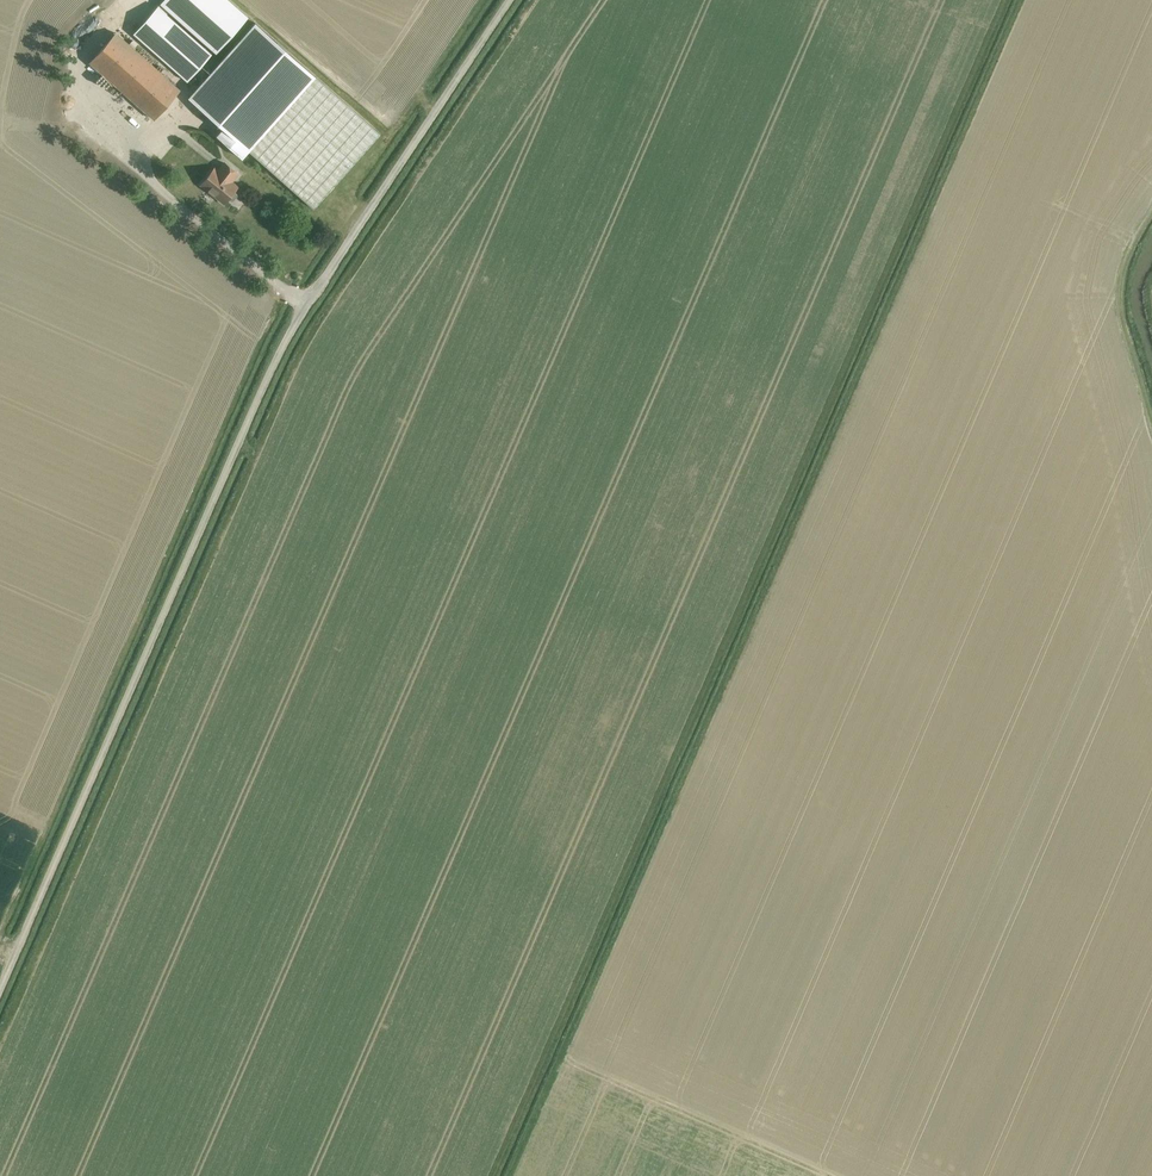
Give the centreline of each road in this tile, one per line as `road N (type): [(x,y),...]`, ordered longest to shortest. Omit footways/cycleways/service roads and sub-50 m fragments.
road 1 (unclassified): [(0,1009),(284,359),(330,275),(515,0)]

